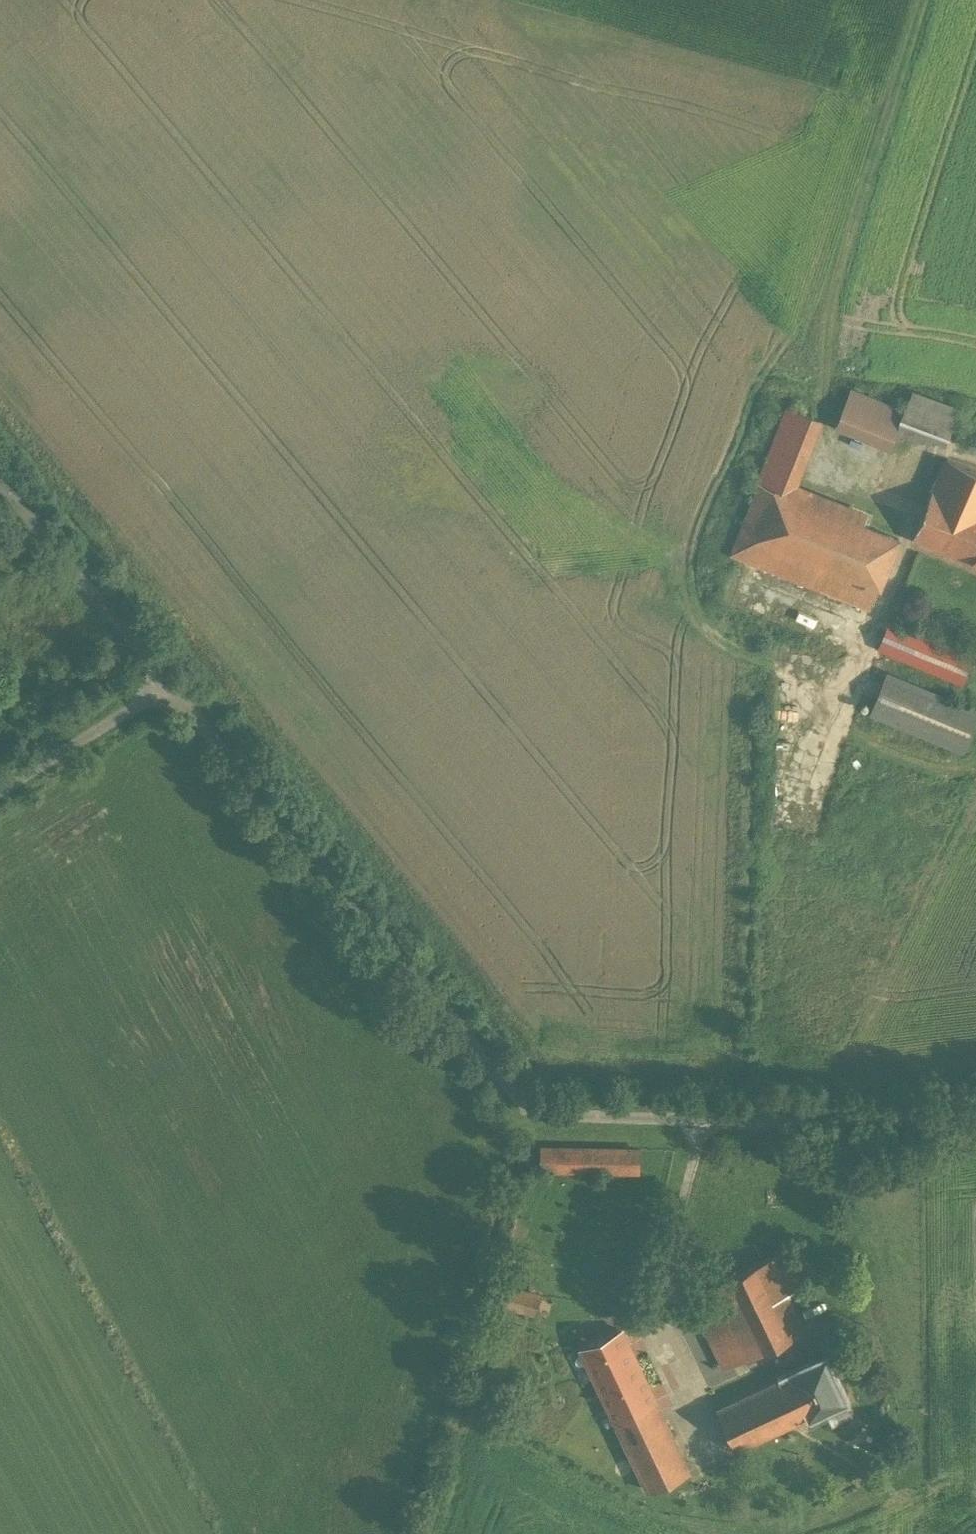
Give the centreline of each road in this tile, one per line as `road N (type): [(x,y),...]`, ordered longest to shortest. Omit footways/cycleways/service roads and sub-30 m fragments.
road 1 (unclassified): [(975,1107),(918,1116),(699,1119),(562,1116),(520,1102),(176,692)]
road 2 (unclassified): [(0,480),(176,692)]
road 3 (unclassified): [(176,692),(0,794)]

